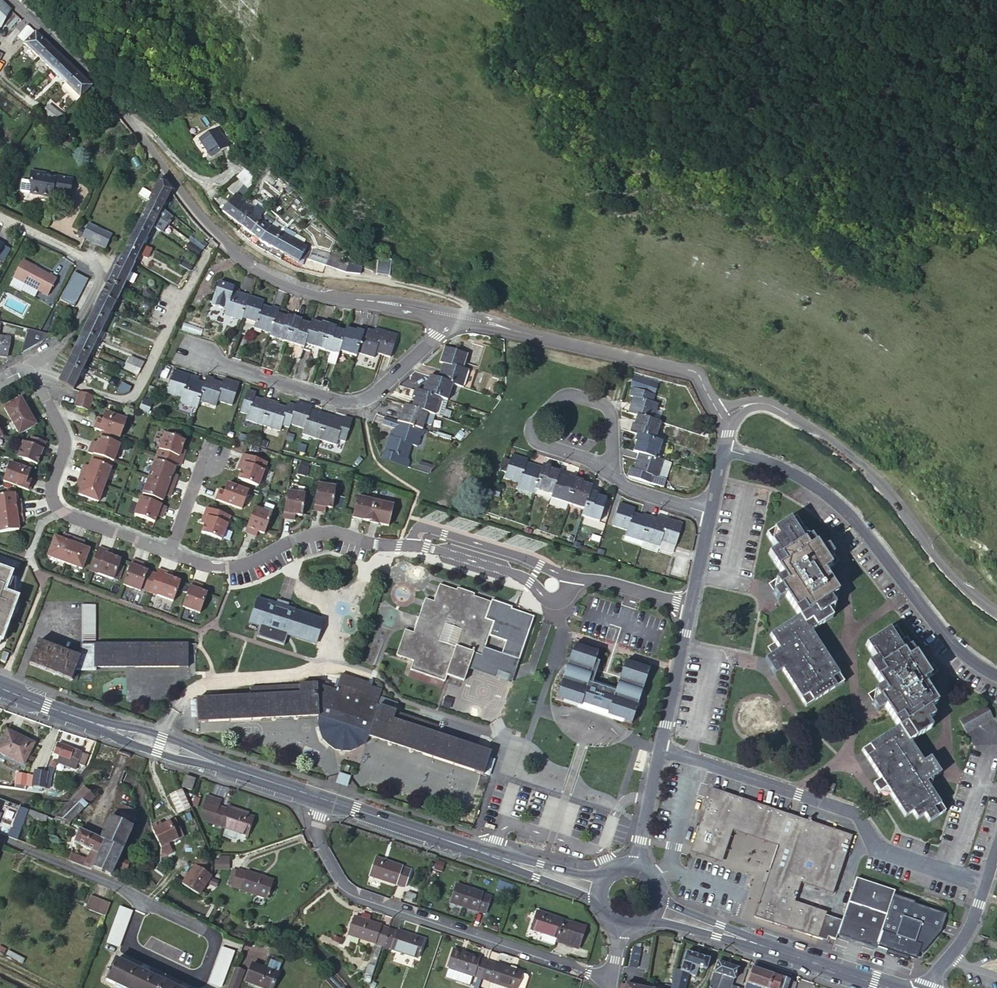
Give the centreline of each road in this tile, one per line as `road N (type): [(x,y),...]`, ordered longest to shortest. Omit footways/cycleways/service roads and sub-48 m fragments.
road 1 (residential): [(131,121),(150,130),(202,182),(220,217),(267,256),(323,275),(424,289),(461,301),(461,317)]
road 2 (residential): [(453,315),(307,291),(251,264),(204,222),(131,121)]
road 3 (residential): [(168,551),(212,567),(309,531),(340,532),(538,583)]
road 4 (residential): [(322,798),(313,835),(339,885),(611,980)]
road 5 (residential): [(996,677),(944,640),(821,490),(724,448)]
road 6 (unclassified): [(722,418),(766,403),(836,443),(888,492),(974,597),(996,613)]
road 7 (unclassified): [(660,747),(856,814),(873,849),(981,886)]
road 8 (secondary): [(0,687),(322,798)]
road 9 (residential): [(193,352),(349,400),(379,386),(453,315)]
road 10 (residential): [(722,418),(695,372),(461,317)]
road 11 (residential): [(30,367),(60,428),(49,499),(60,511),(168,551)]
road 12 (residential): [(30,367),(57,352),(96,273),(88,260),(0,215)]
road 13 (residential): [(140,898),(213,937),(200,978),(125,944)]
road 14 (secondary): [(322,798),(509,862)]
road 15 (residential): [(613,466),(609,411),(601,401),(569,393),(556,401),(531,423),(538,443)]
road 16 (residential): [(131,121),(14,0)]
road 17 (residential): [(0,840),(140,898)]
road 18 (secondary): [(754,943),(893,987)]
road 19 (unclassified): [(660,747),(685,606)]
road 20 (unclassified): [(634,866),(660,747)]

